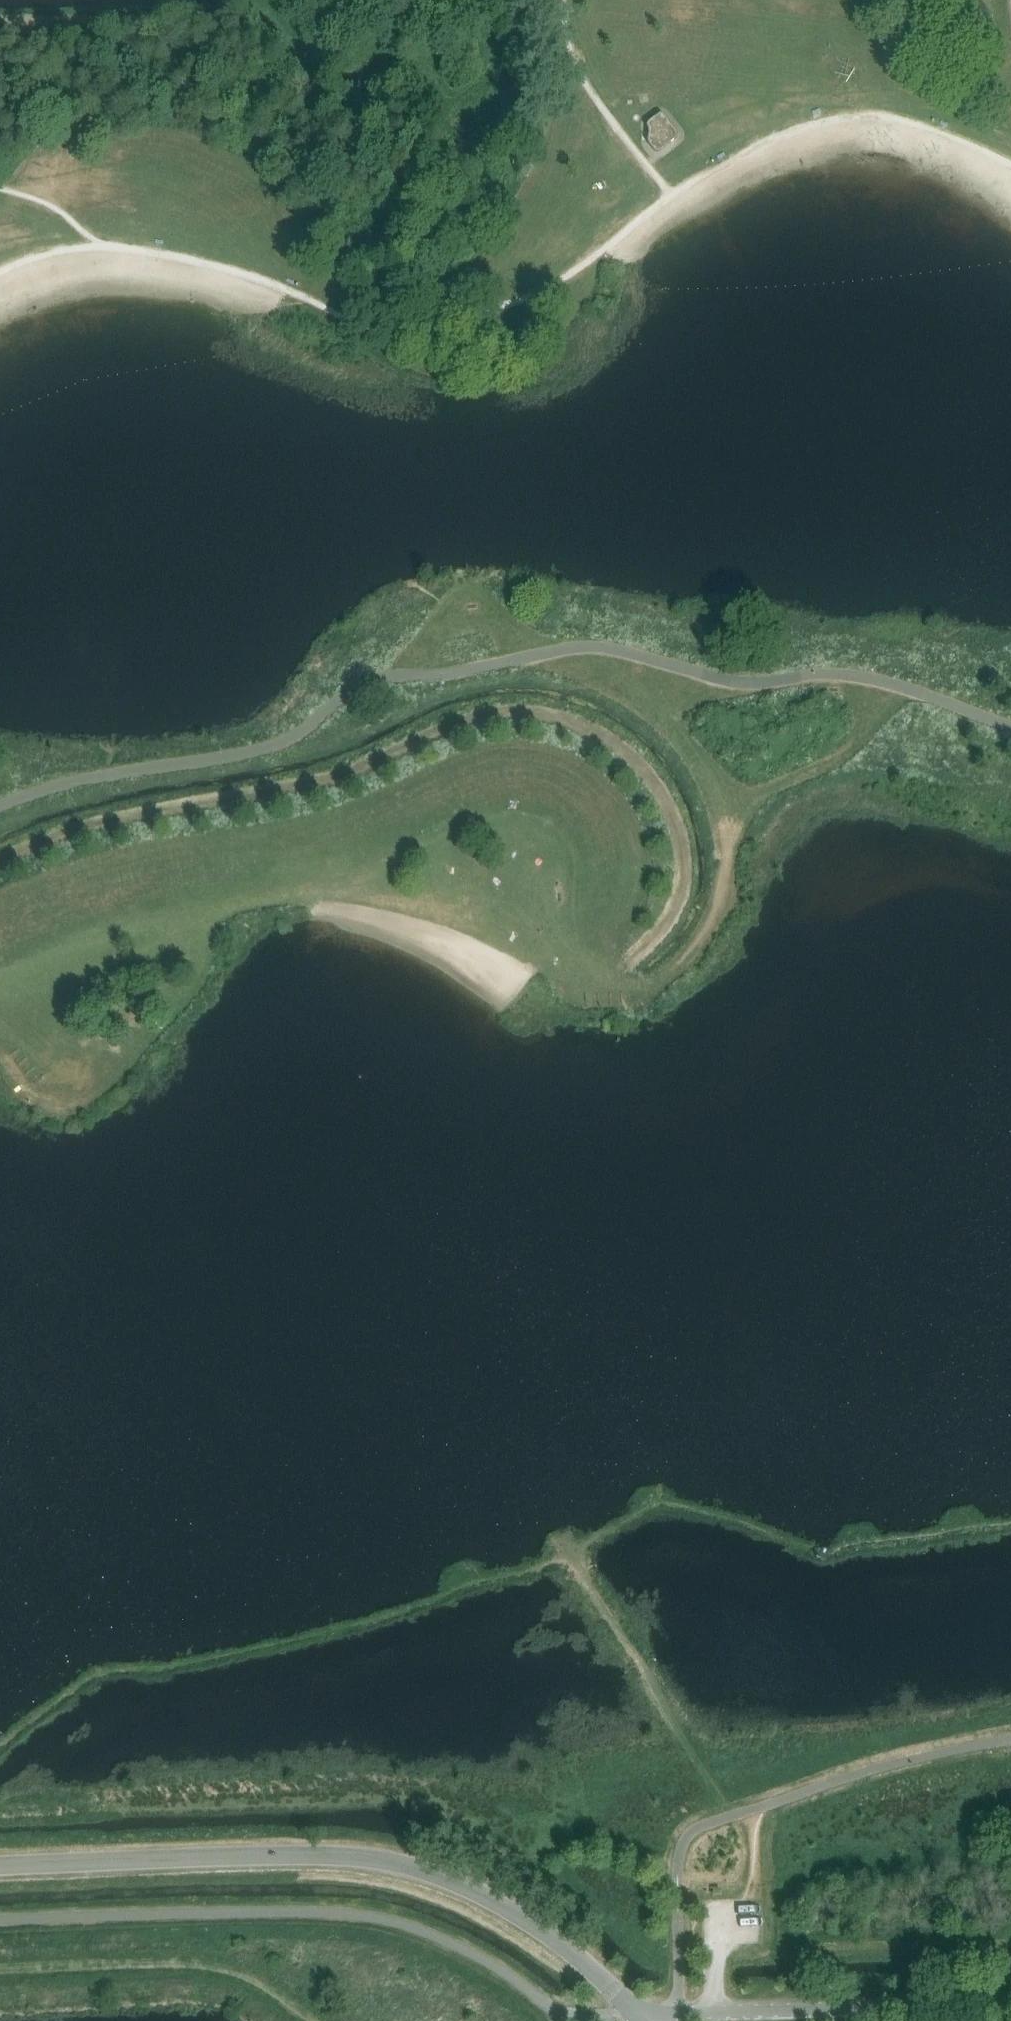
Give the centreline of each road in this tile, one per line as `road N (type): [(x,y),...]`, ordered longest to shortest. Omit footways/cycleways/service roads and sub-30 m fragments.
road 1 (tertiary): [(637,2016),(561,1945),(510,1910),(398,1865),(247,1856),(0,1867)]
road 2 (unclassified): [(1010,2003),(637,2016)]

